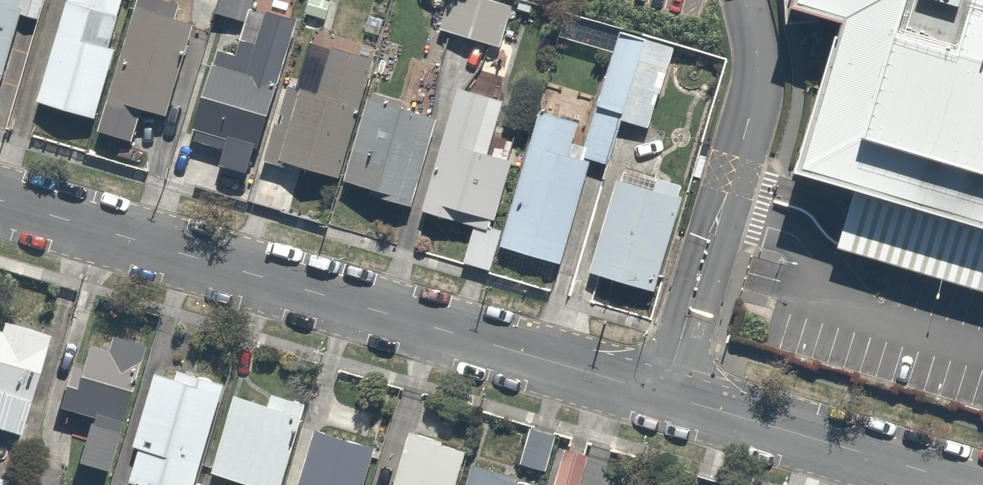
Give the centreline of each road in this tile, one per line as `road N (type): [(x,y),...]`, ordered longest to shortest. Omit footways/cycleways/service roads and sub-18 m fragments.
road 1 (residential): [(0,200),(966,484)]

